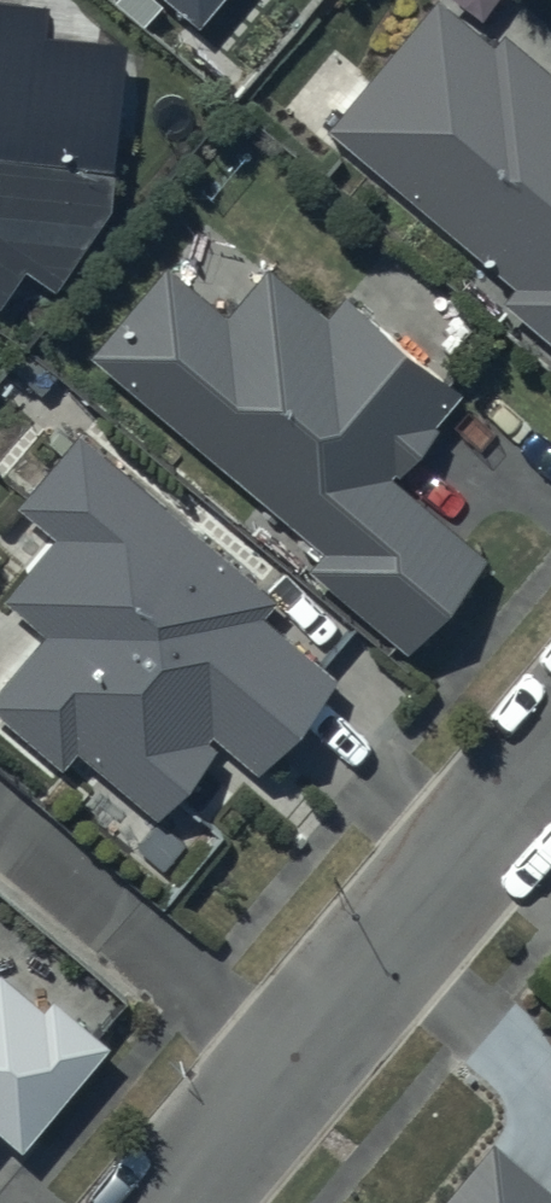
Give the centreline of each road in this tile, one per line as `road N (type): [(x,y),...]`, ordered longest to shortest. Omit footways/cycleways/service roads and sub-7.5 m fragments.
road 1 (residential): [(550,753),(285,1073)]
road 2 (residential): [(0,831),(285,1073)]
road 3 (residential): [(285,1073),(174,1202)]

